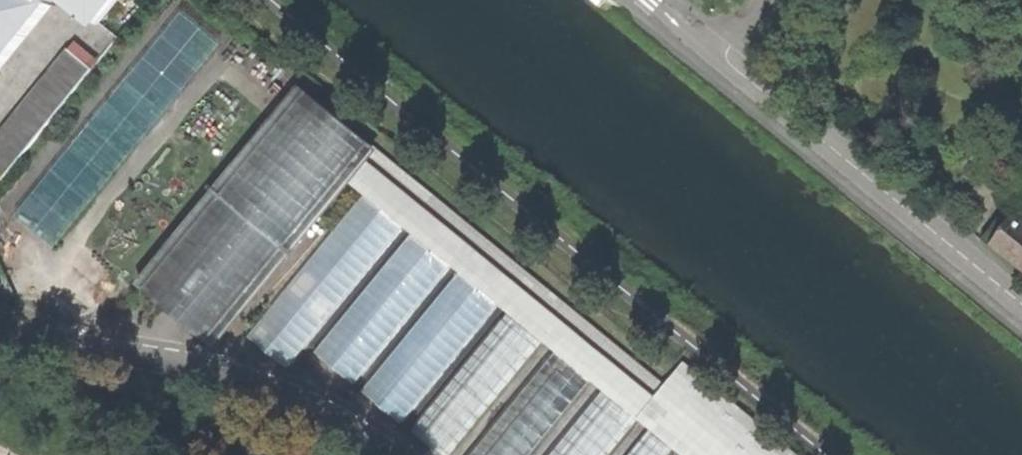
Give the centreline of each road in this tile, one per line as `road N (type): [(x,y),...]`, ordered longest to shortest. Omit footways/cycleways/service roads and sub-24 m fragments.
road 1 (unclassified): [(651,0),(1021,306)]
road 2 (unclassified): [(387,454),(265,393),(22,347),(0,333)]

